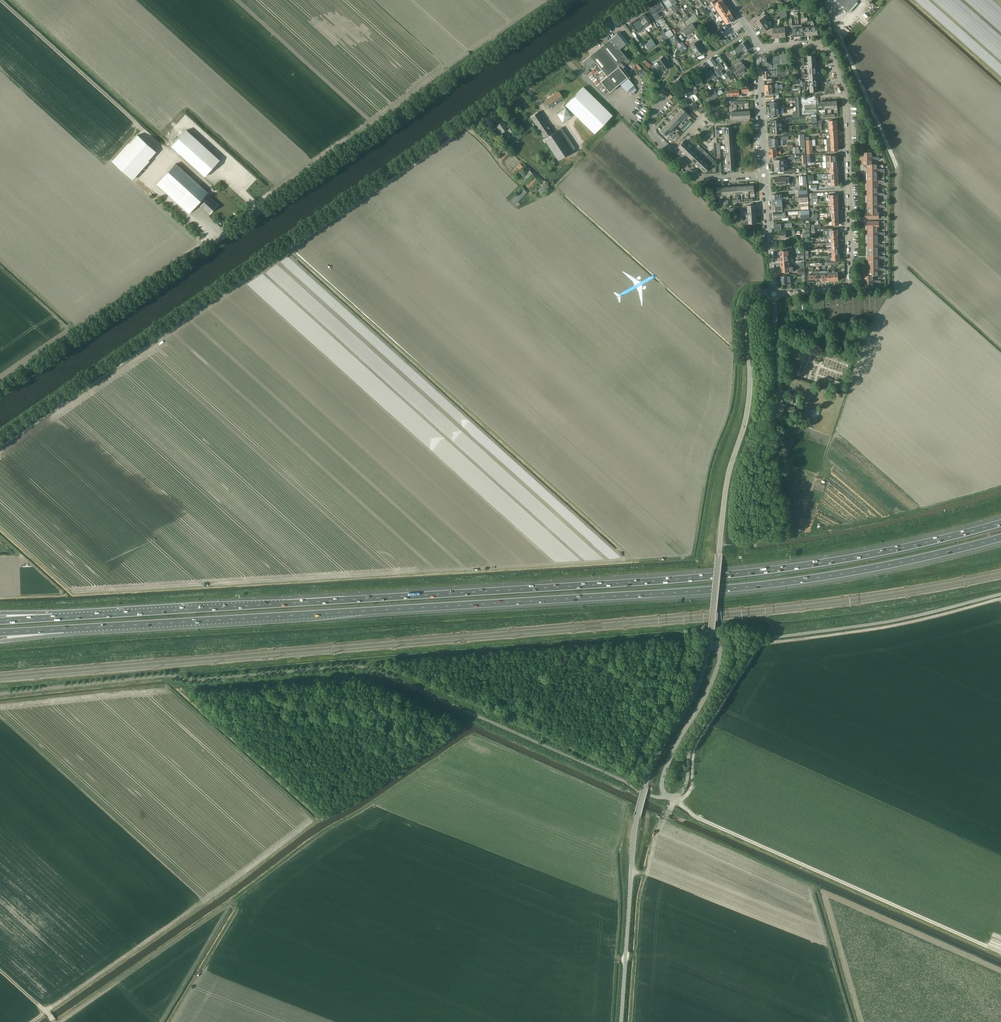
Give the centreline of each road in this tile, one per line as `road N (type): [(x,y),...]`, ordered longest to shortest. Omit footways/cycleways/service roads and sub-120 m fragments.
road 1 (track): [(1000,566),(766,604),(0,661)]
road 2 (motorway): [(1000,523),(856,557),(724,575),(53,618)]
road 3 (motorway): [(63,629),(757,586),(1000,537)]
road 4 (track): [(56,1021),(476,734),(625,802),(617,879),(618,957),(625,961)]
road 5 (secondary): [(0,440),(644,0)]
road 6 (tertiary): [(0,388),(568,0)]
road 7 (track): [(1000,600),(901,625),(762,645),(697,744),(690,790),(675,801)]
road 8 (unclassified): [(621,1021),(638,814),(709,644)]
road 9 (residential): [(774,294),(849,286),(848,101),(830,48),(757,49)]
road 10 (unclassified): [(709,644),(726,486),(750,391),(747,311),(755,297),(774,294)]
road 11 (track): [(675,801),(1000,953)]
road 12 (track): [(867,338),(895,288),(896,169),(829,0)]
road 13 (track): [(324,818),(46,1012)]
road 14 (track): [(739,289),(565,125),(552,122),(523,82)]
road 15 (unclassified): [(668,797),(663,778),(720,660),(719,648),(709,644)]
road 16 (residential): [(765,175),(695,175),(650,132),(664,96)]
road 17 (track): [(234,899),(162,1021)]
road 18 (residential): [(765,175),(757,49)]
road 19 (residential): [(782,420),(774,294)]
road 20 (track): [(758,537),(789,485),(782,420)]

